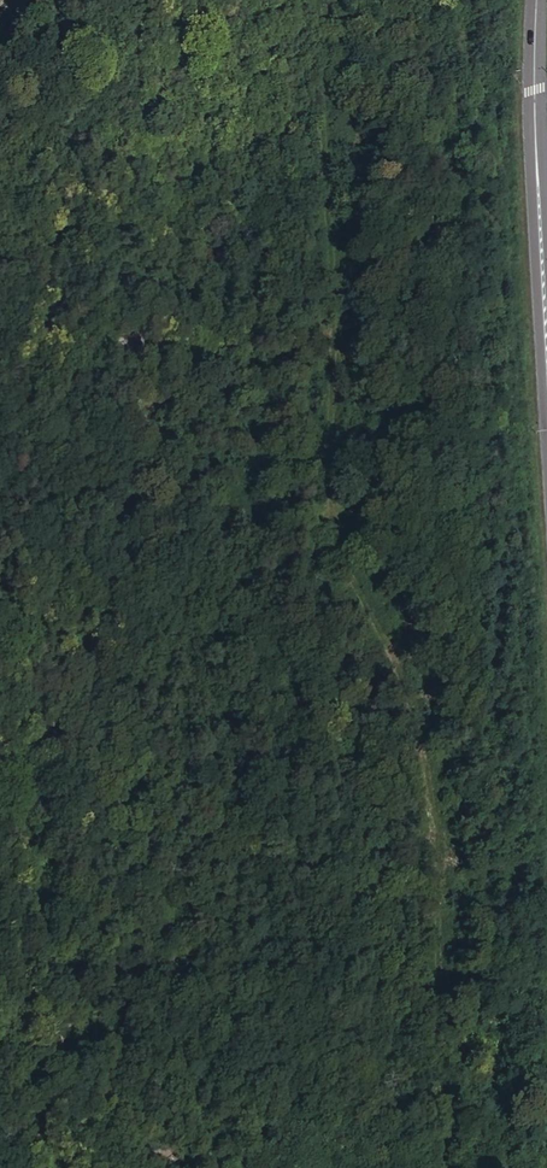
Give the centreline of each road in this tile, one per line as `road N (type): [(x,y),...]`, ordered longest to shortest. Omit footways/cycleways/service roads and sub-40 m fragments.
road 1 (tertiary): [(533,0),(546,349)]

